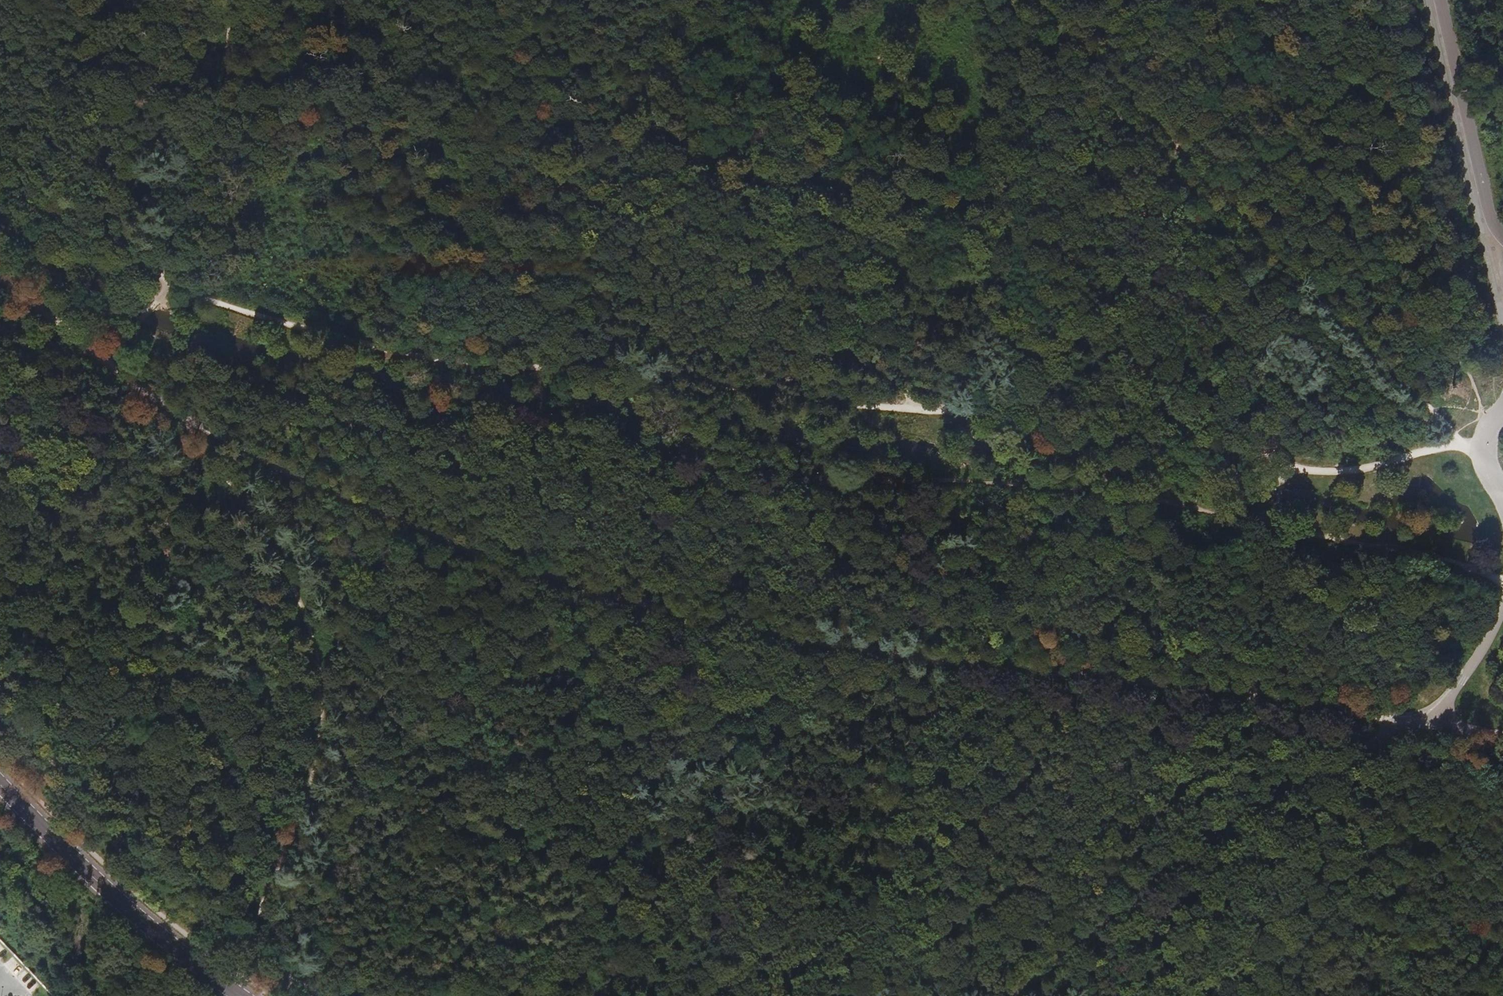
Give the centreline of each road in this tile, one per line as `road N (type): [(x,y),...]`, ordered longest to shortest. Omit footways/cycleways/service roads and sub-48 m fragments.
road 1 (track): [(1040,0),(1463,443)]
road 2 (tertiary): [(242,995),(167,942),(0,781)]

